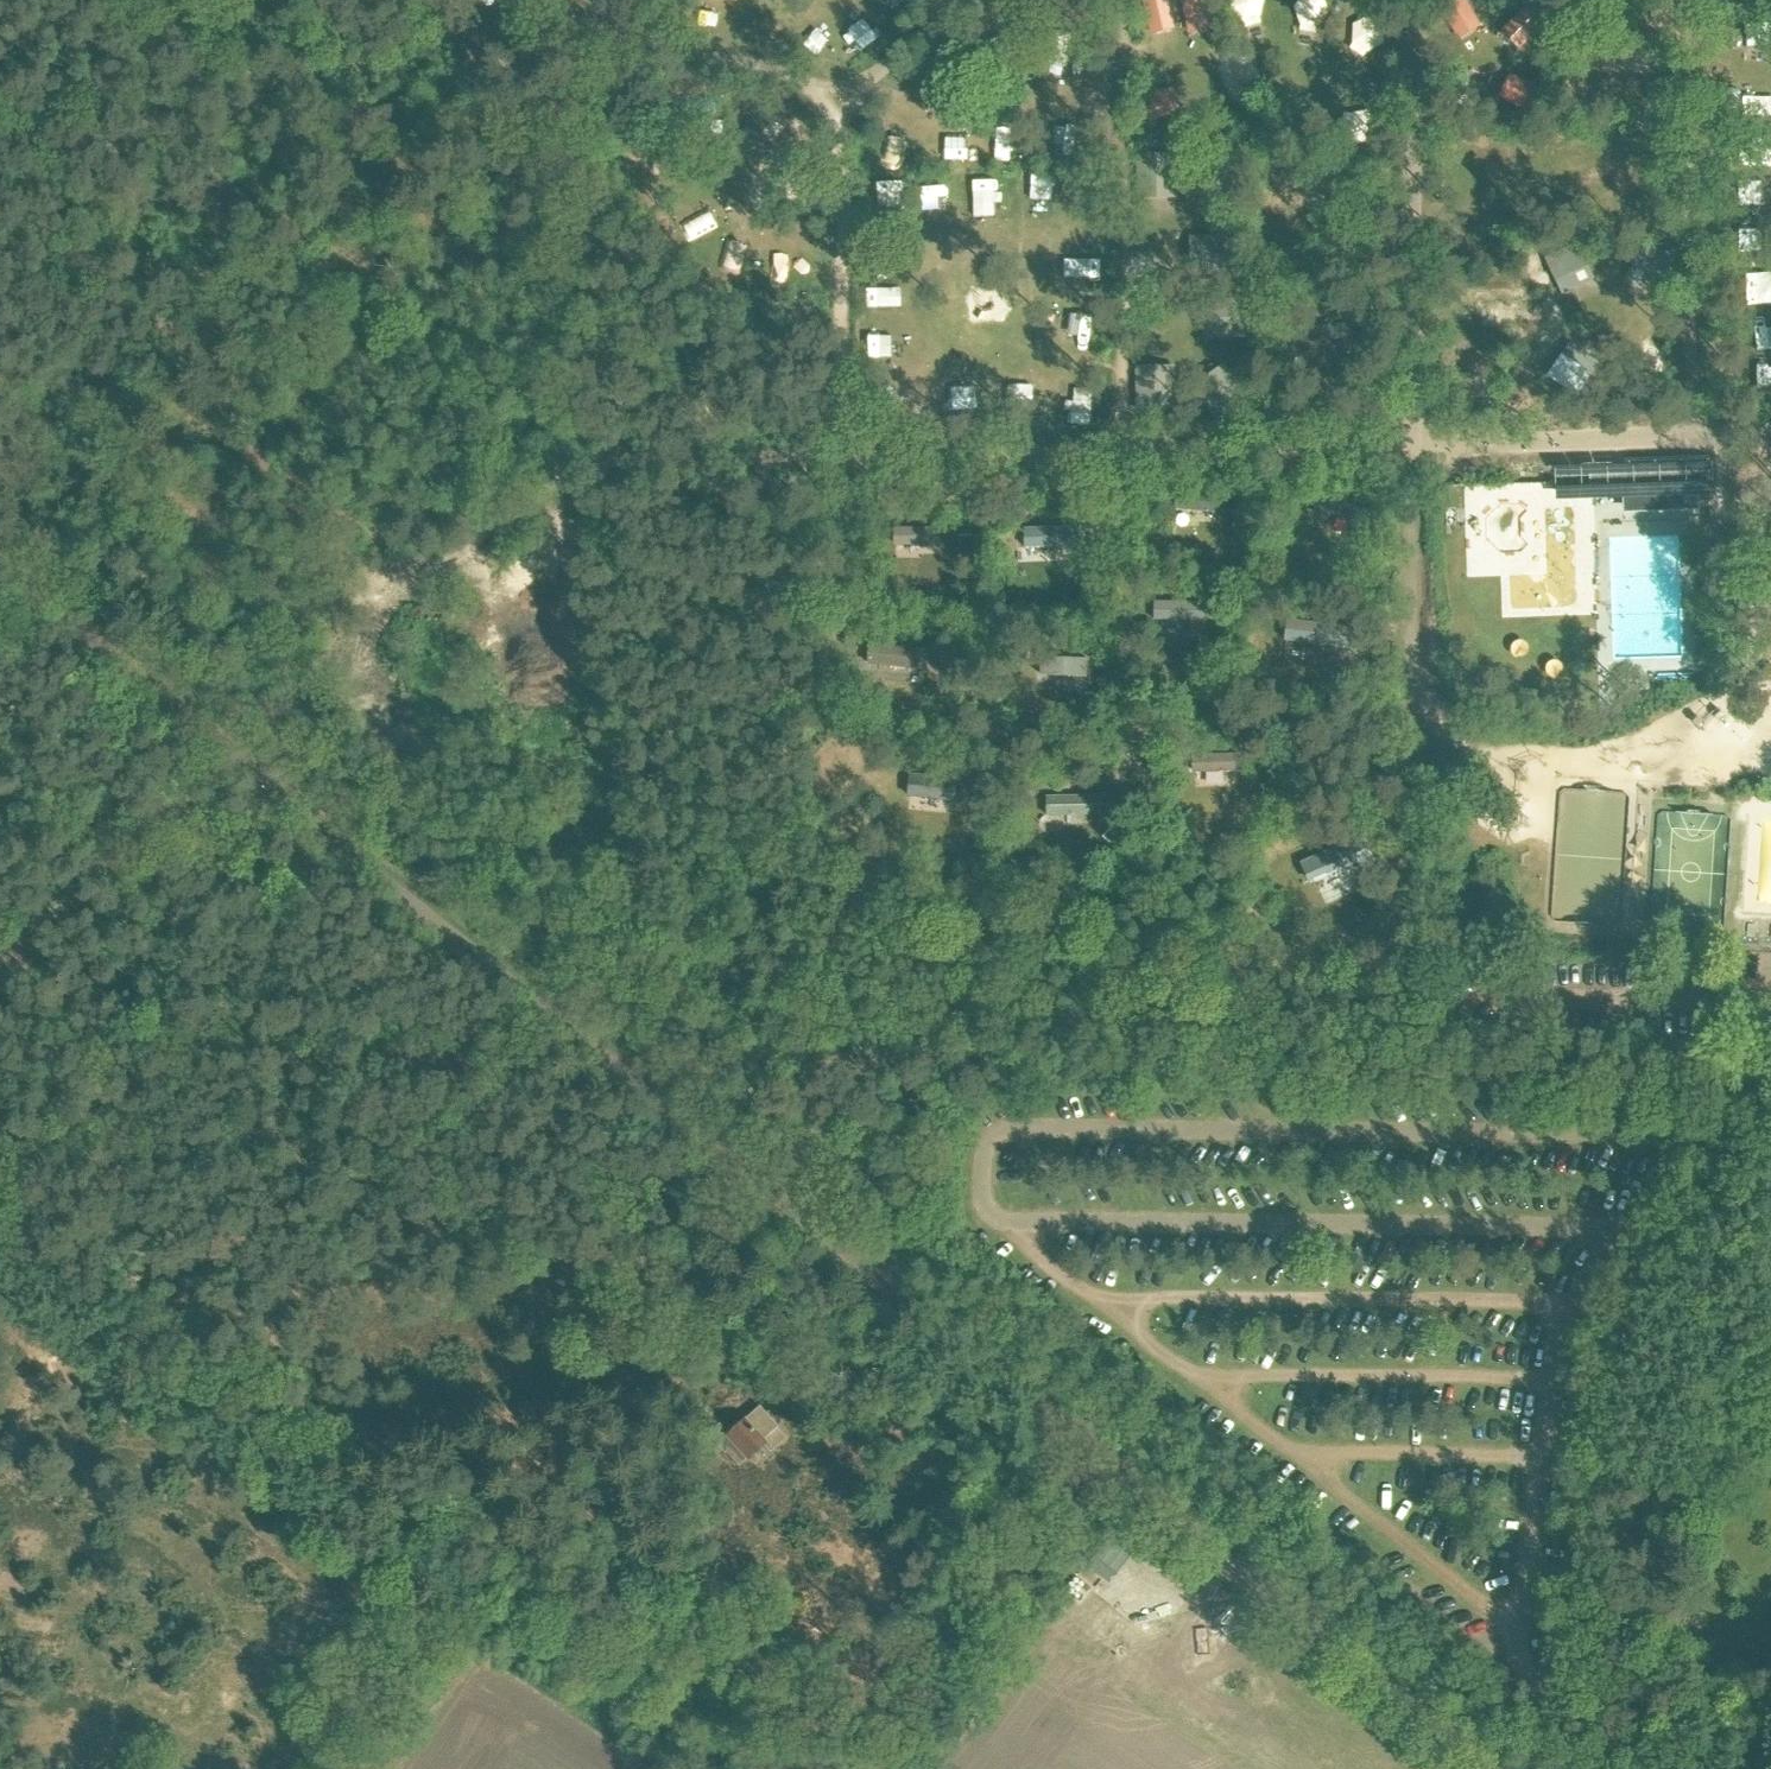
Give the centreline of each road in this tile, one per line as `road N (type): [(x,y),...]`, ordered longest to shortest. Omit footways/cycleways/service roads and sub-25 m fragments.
road 1 (unclassified): [(1494,1768),(0,571)]
road 2 (track): [(229,754),(0,976)]

